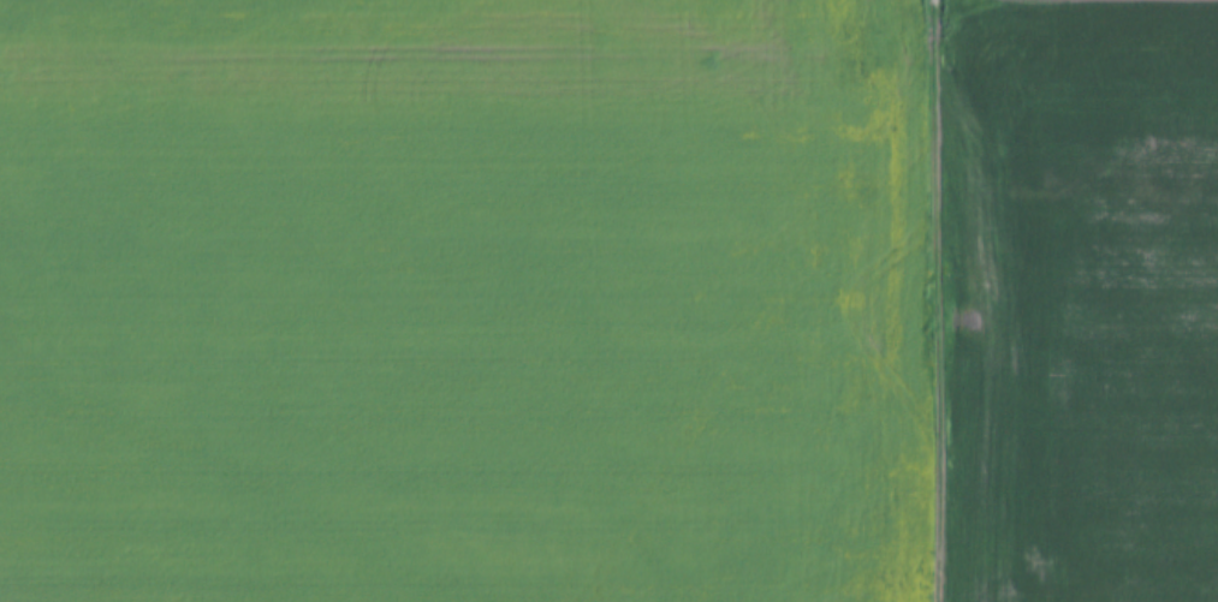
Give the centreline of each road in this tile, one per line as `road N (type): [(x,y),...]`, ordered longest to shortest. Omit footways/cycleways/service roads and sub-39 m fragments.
road 1 (track): [(948,601),(938,0)]

